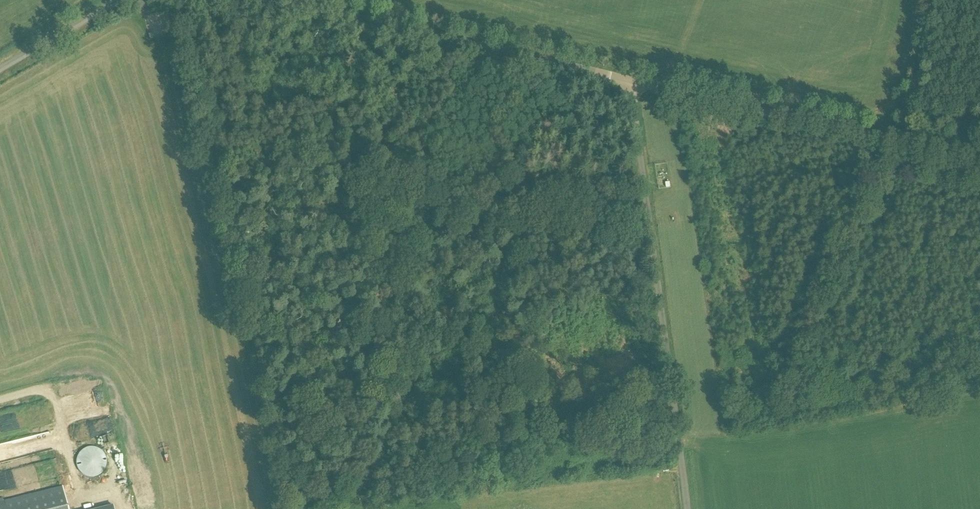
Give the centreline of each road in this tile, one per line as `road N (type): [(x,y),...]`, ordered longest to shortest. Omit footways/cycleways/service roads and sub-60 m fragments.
road 1 (unclassified): [(686,508),(632,82)]
road 2 (unclassified): [(632,82),(274,0)]
road 3 (unclassified): [(979,161),(632,82)]
road 4 (unclassified): [(0,71),(121,0)]

